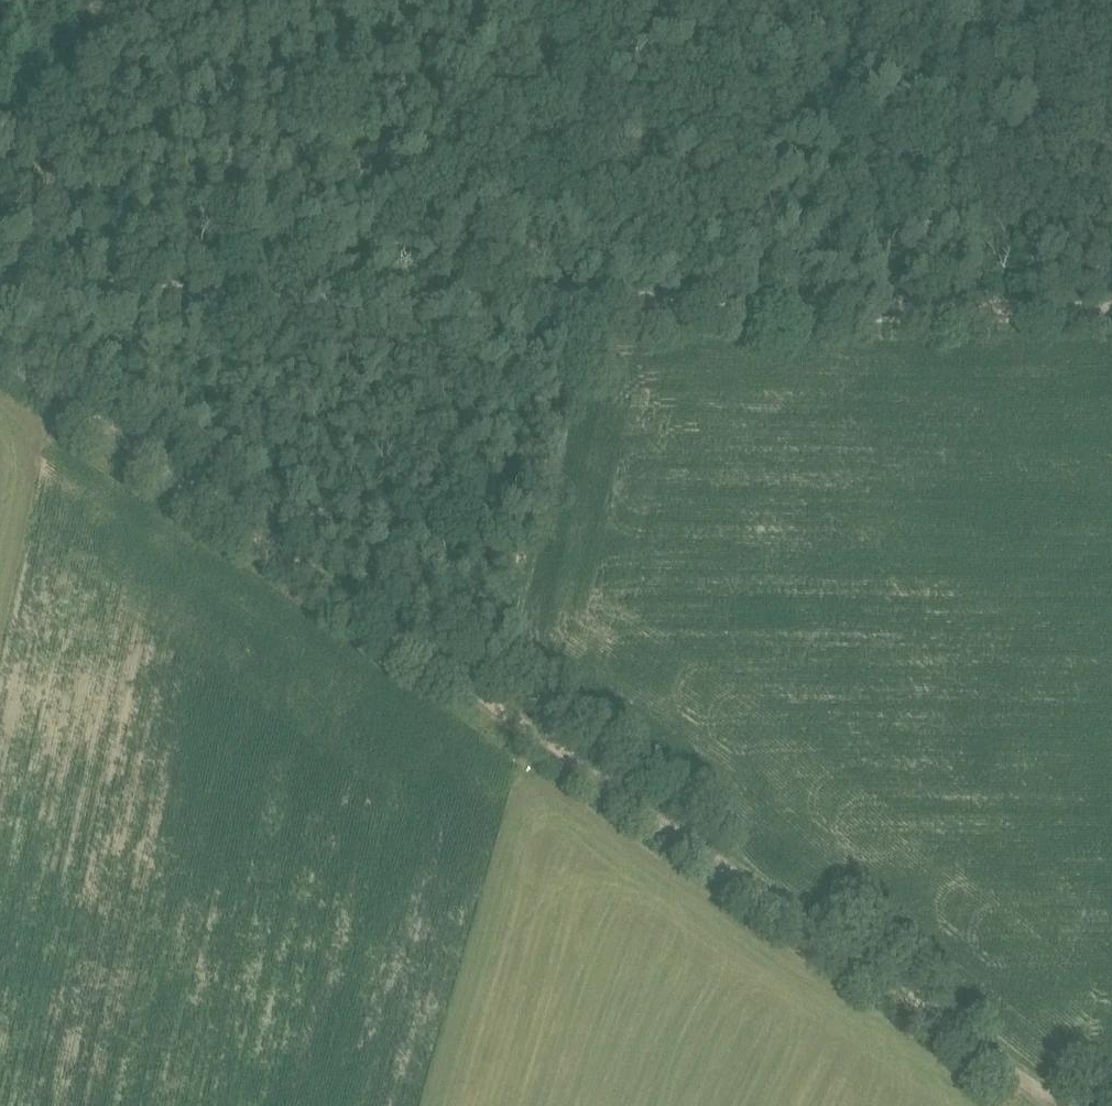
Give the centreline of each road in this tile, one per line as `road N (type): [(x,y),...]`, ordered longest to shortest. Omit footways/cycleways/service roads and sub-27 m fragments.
road 1 (track): [(0,349),(1061,1105)]
road 2 (track): [(0,284),(1111,310)]

